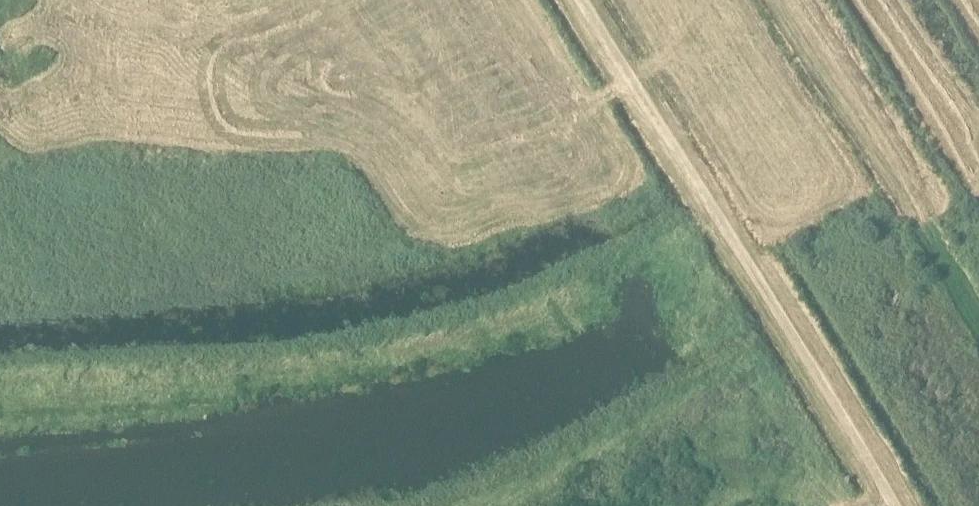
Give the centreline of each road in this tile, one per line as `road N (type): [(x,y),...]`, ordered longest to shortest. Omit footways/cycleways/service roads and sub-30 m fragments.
road 1 (track): [(894,505),(580,0)]

